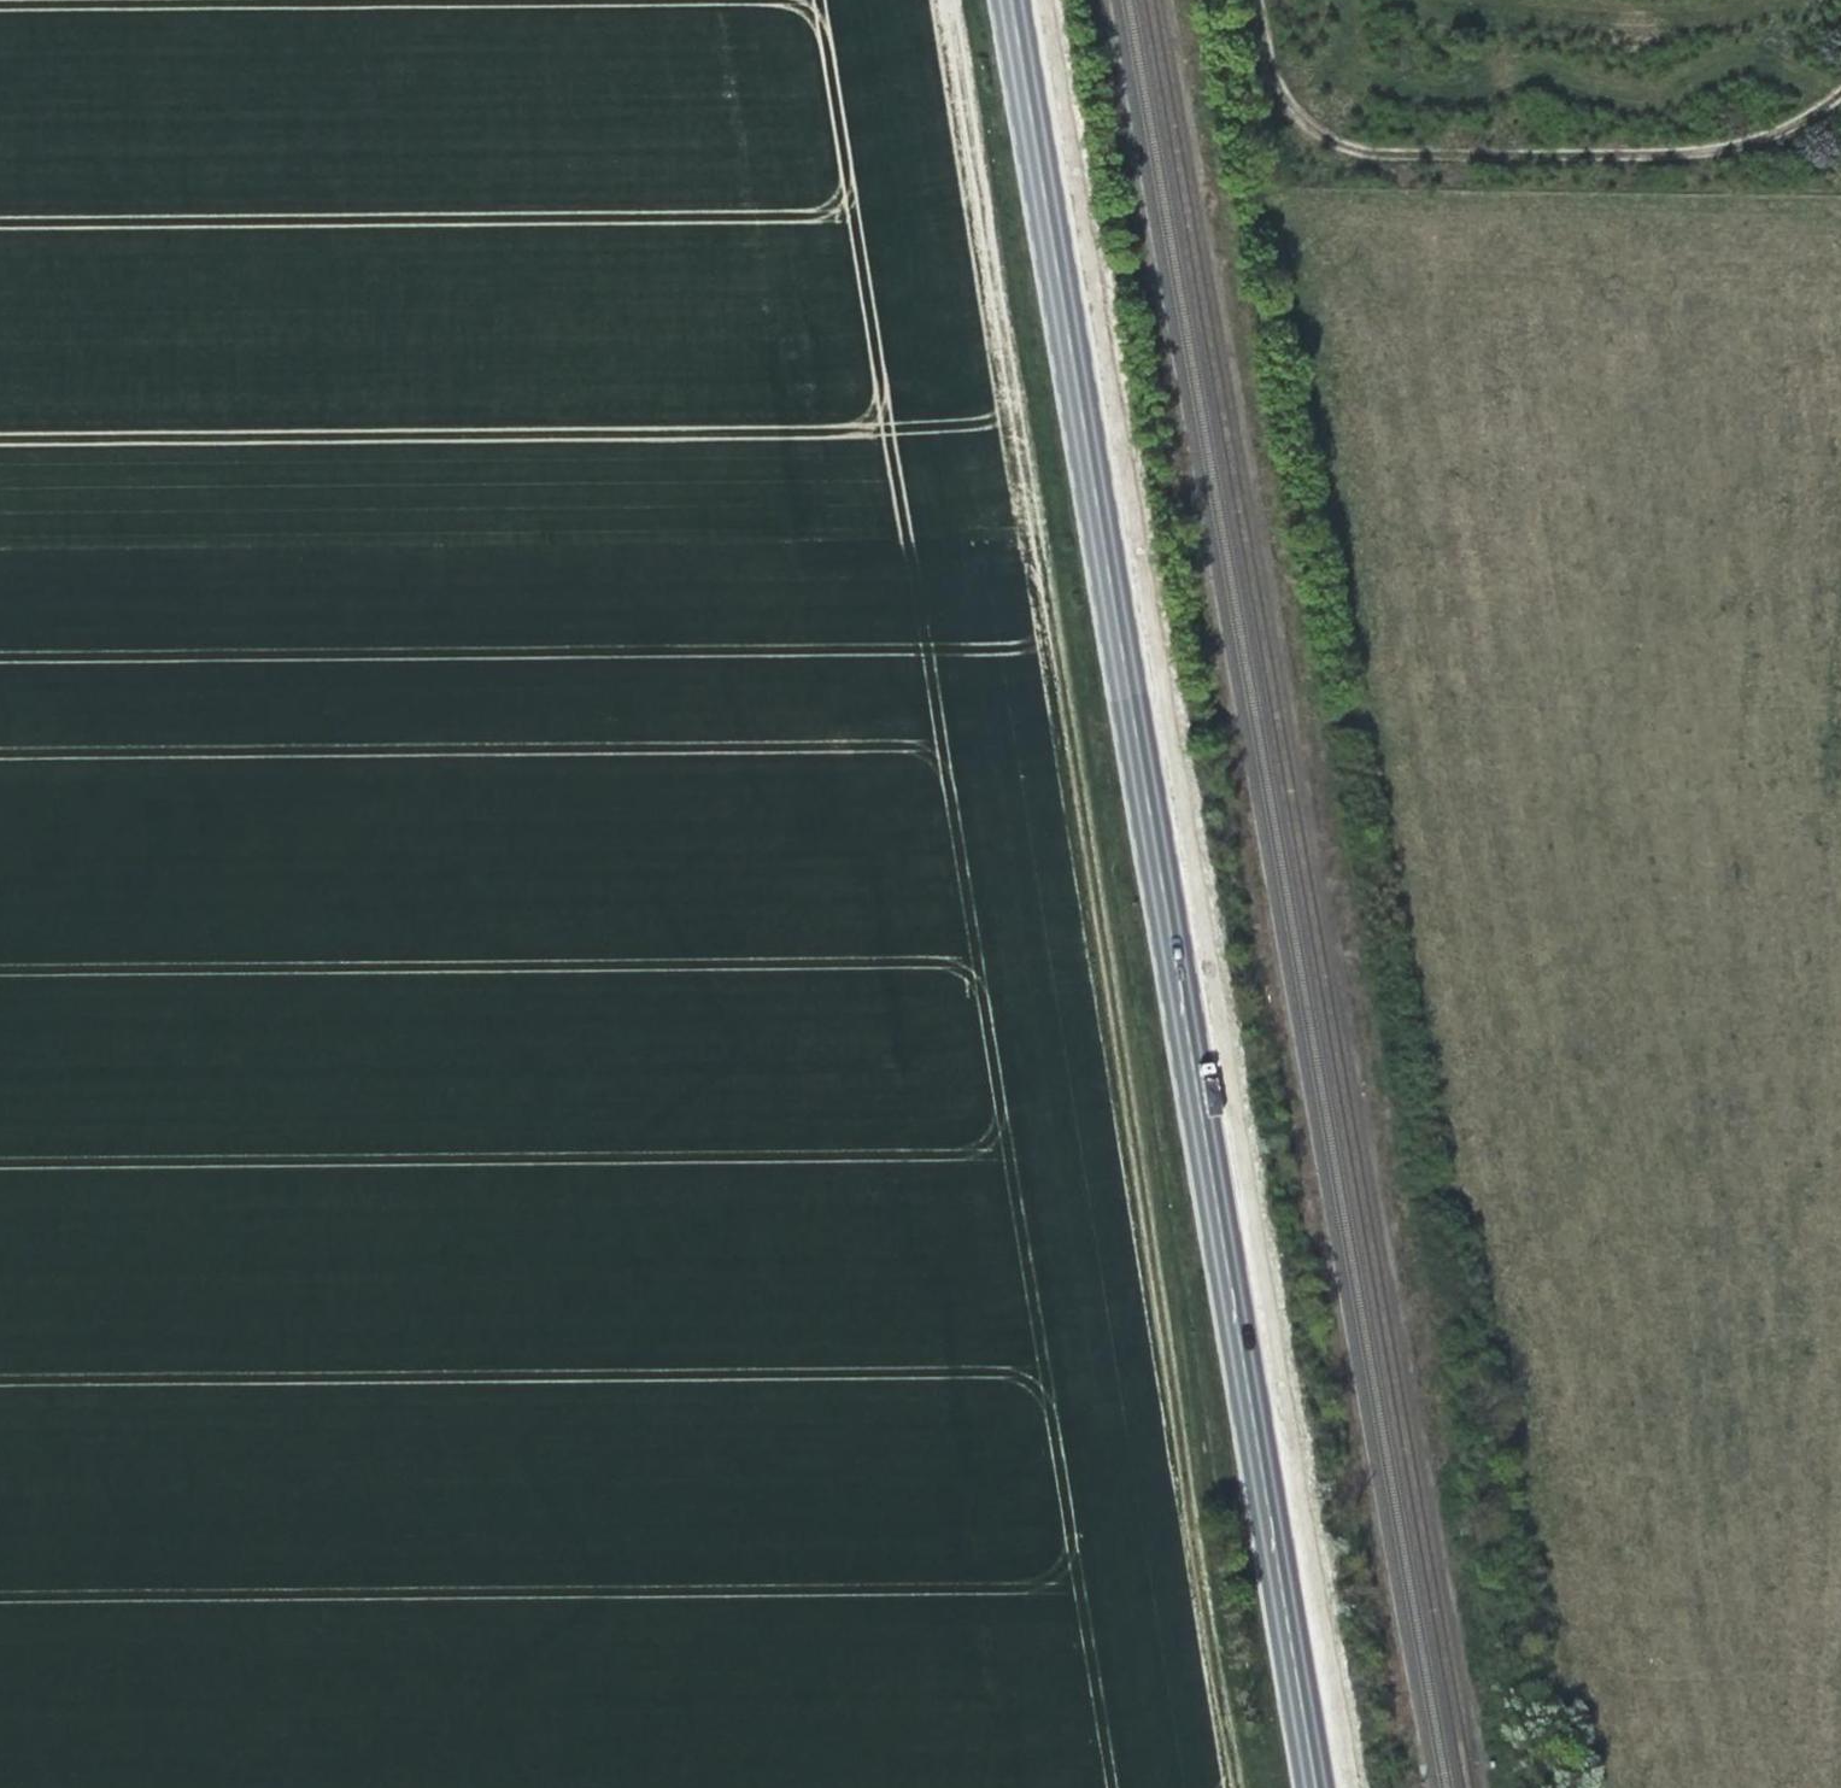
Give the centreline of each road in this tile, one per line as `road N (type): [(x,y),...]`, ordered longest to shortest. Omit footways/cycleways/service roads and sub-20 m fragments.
road 1 (primary): [(1315,1787),(1010,0)]
road 2 (track): [(1840,94),(1766,140),(1723,151),(1366,154),(1310,126),(1287,100),(1256,0)]

